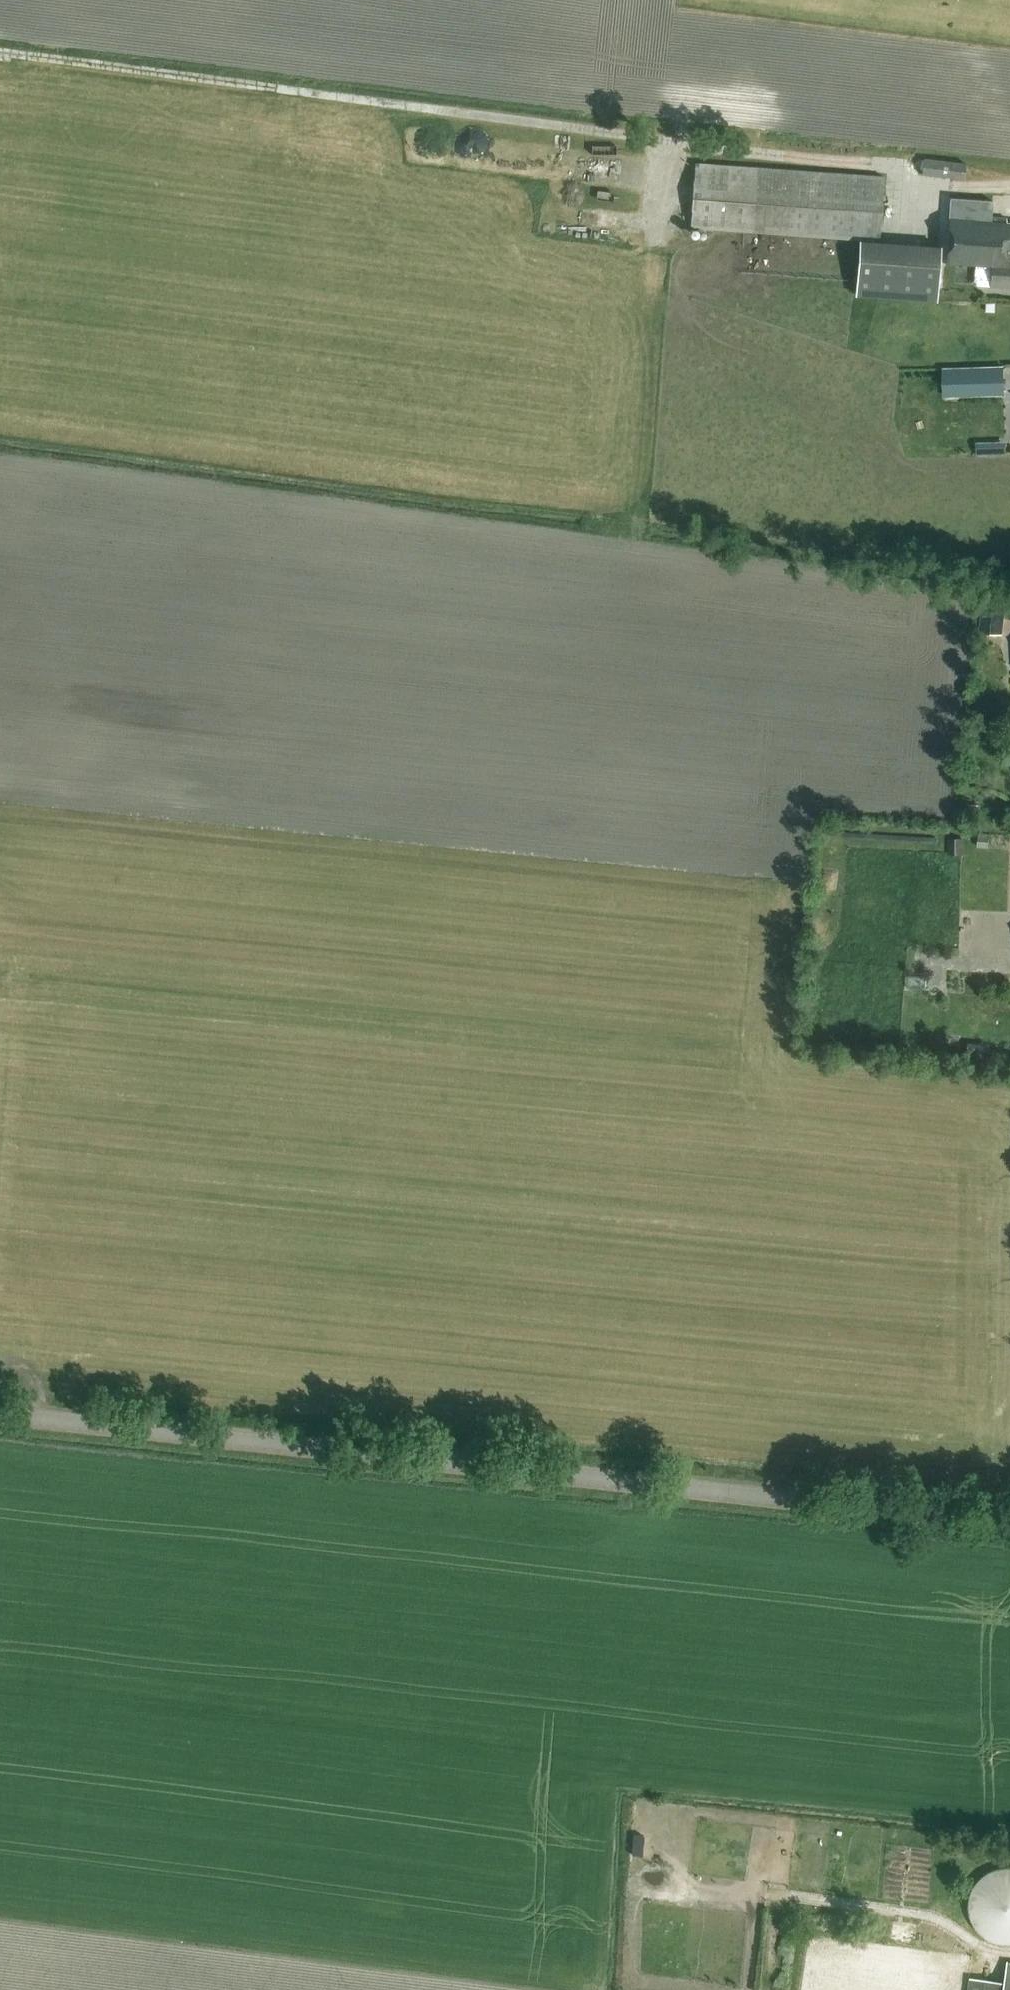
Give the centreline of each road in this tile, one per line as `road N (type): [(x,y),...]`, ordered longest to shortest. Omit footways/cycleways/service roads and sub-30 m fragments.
road 1 (tertiary): [(1009,1521),(0,1413)]

